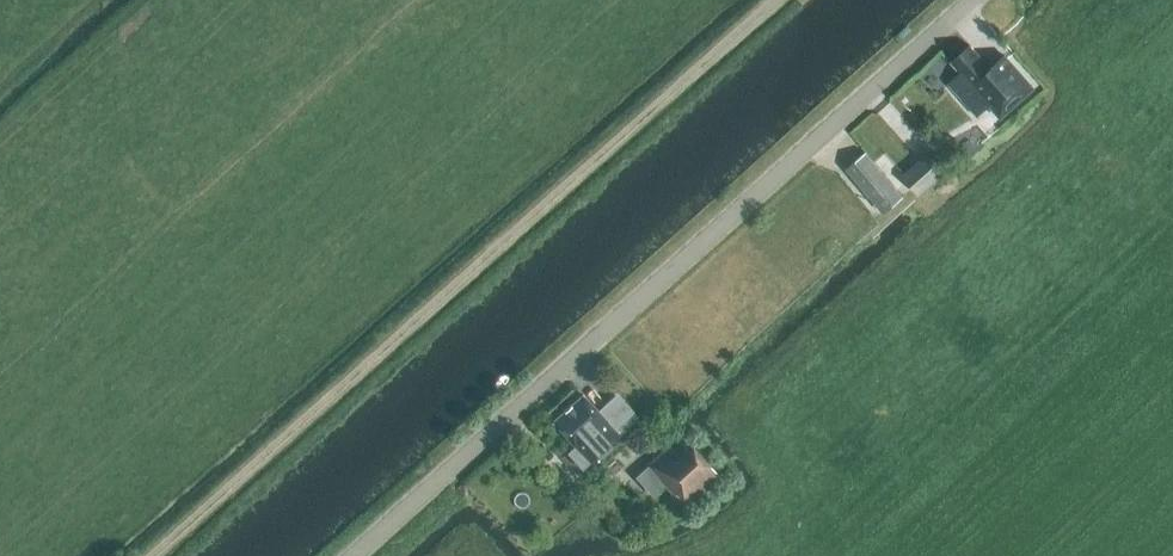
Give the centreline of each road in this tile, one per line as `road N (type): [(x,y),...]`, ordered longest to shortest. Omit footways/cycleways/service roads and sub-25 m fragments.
road 1 (unclassified): [(150,555),(777,0)]
road 2 (unclassified): [(353,555),(973,0)]

